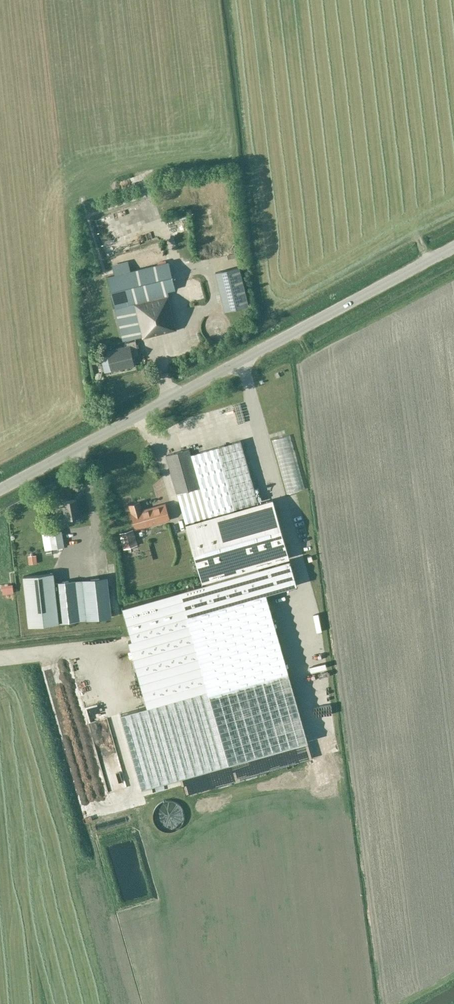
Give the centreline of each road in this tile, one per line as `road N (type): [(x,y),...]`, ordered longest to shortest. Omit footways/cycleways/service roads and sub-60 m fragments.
road 1 (unclassified): [(0,492),(453,247)]

